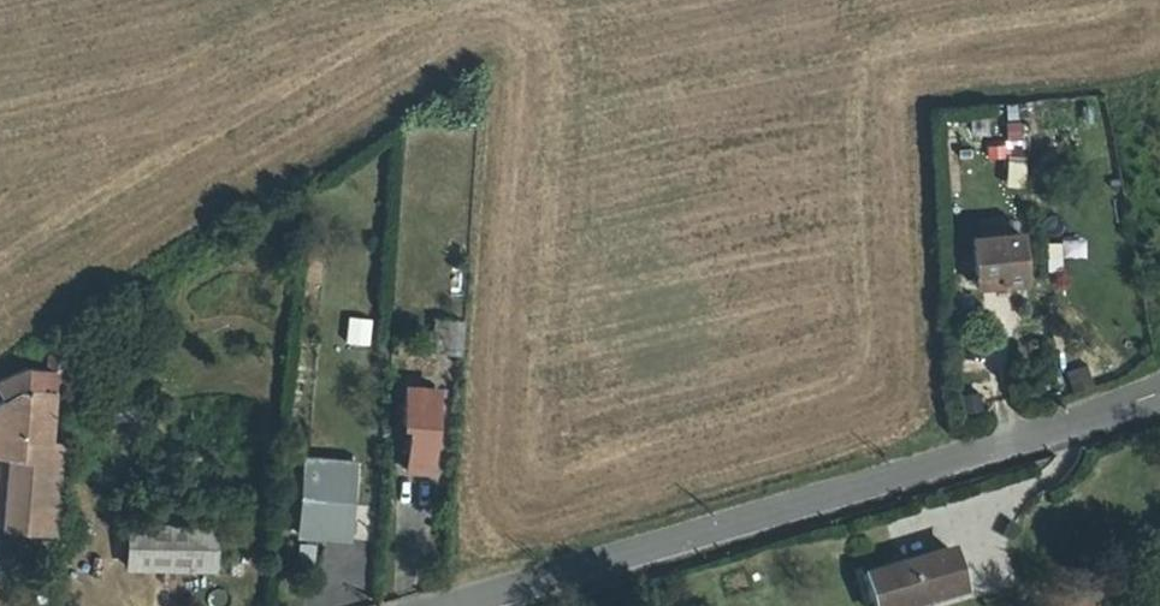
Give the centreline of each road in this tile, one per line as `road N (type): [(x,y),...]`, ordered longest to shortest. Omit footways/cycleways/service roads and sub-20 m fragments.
road 1 (residential): [(1159,390),(449,605)]

